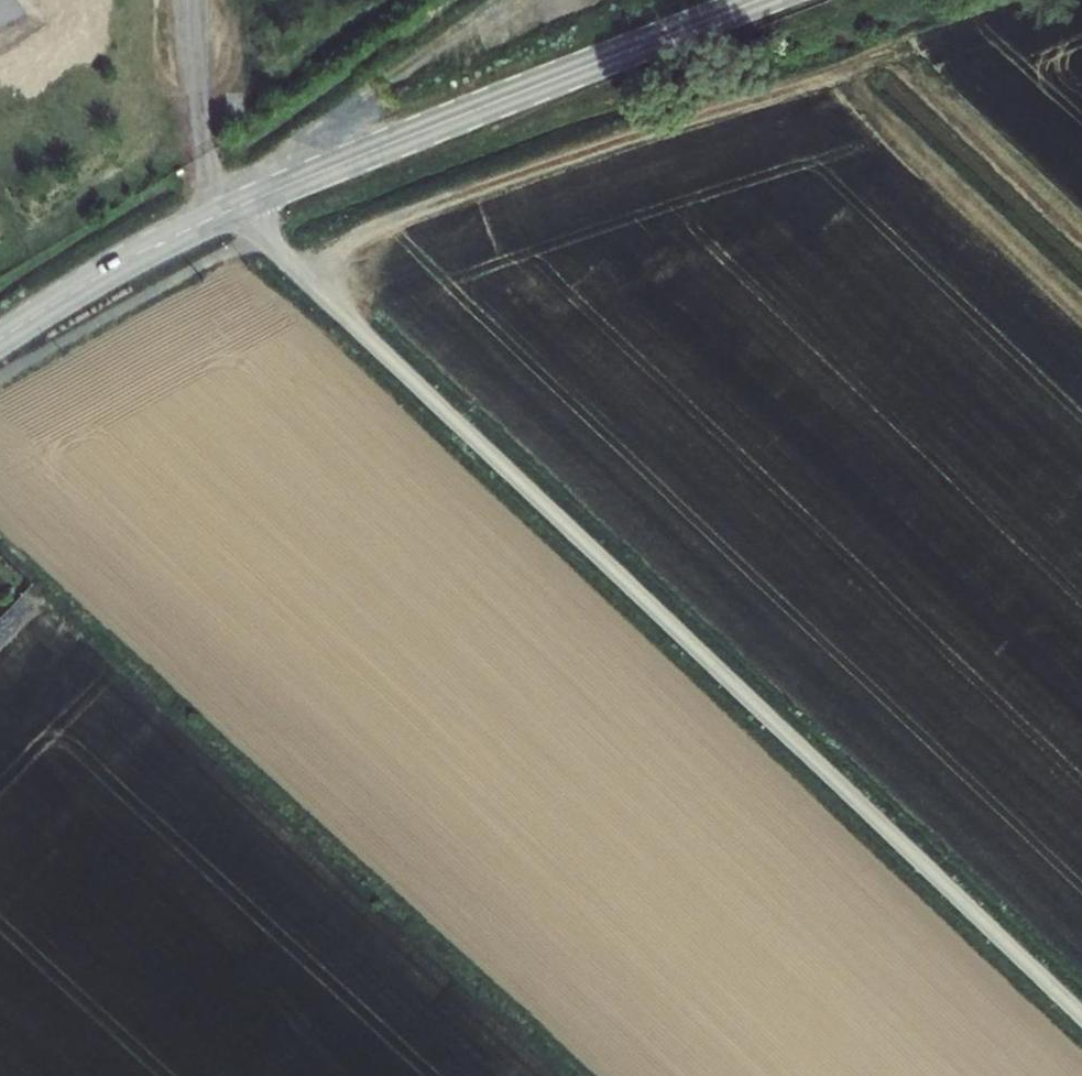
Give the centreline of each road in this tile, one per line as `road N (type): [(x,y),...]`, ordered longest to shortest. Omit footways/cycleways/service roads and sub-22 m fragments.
road 1 (unclassified): [(229,213),(859,799),(1081,1019)]
road 2 (tertiary): [(764,0),(229,213)]
road 3 (tertiary): [(229,213),(0,341)]

